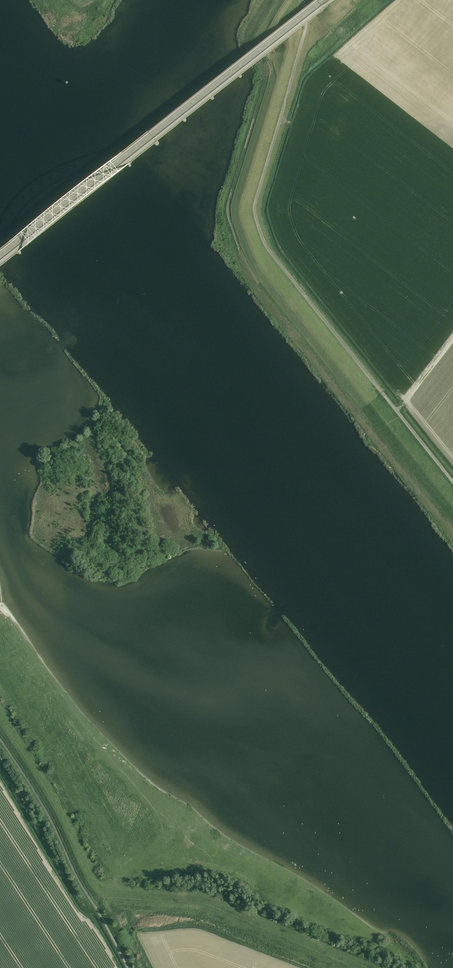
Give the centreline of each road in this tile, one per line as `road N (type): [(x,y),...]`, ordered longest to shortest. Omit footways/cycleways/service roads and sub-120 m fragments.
road 1 (track): [(304,0),(306,28),(255,203),(262,237),(452,482)]
road 2 (secondary): [(0,257),(323,0)]
road 3 (unclassified): [(0,739),(128,967)]

